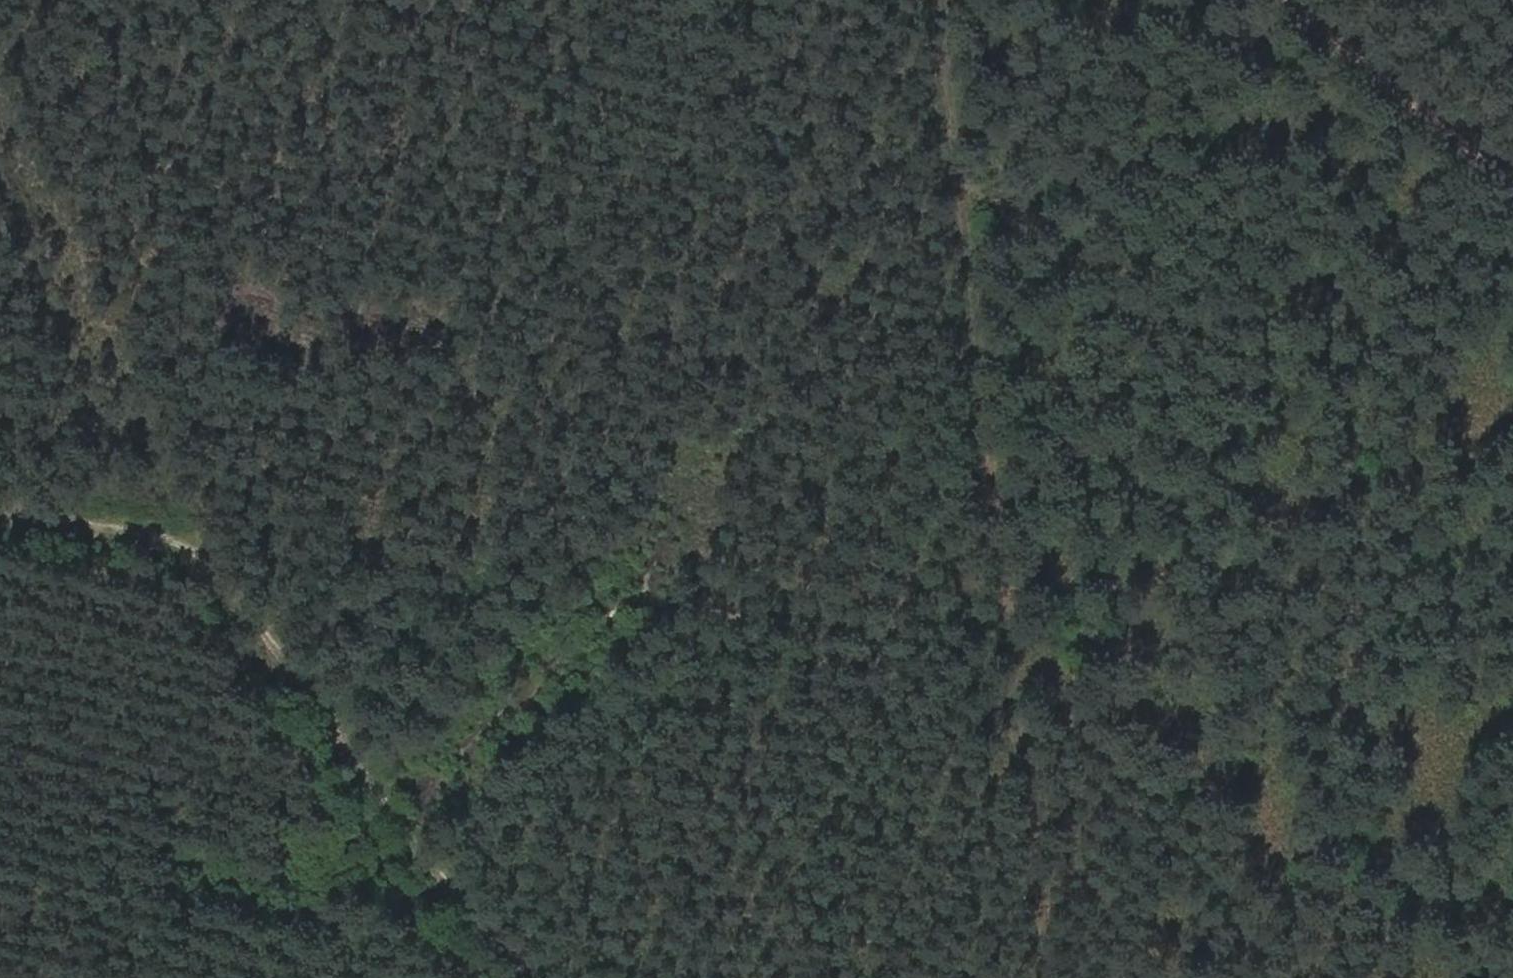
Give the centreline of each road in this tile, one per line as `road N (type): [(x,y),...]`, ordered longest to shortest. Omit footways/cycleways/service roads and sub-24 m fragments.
road 1 (track): [(542,977),(415,845),(204,561),(153,538),(0,518)]
road 2 (track): [(1512,177),(1301,0)]

